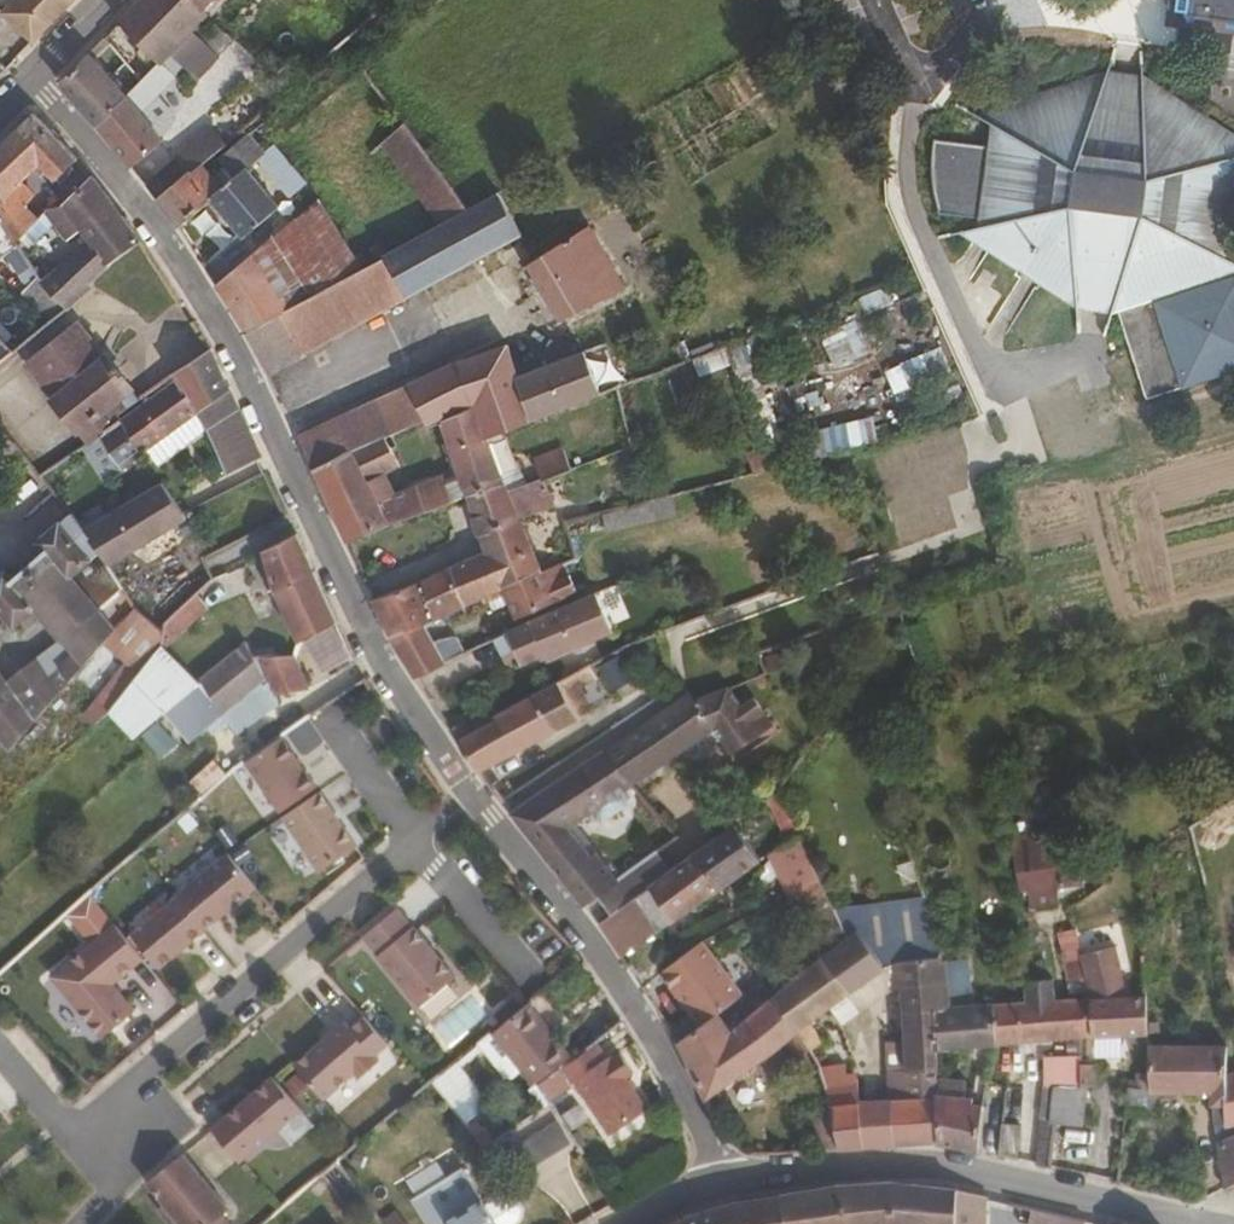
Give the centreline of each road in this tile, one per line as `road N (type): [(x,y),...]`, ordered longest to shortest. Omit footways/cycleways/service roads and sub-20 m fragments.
road 1 (residential): [(27,78),(160,237),(296,465),(407,704),(476,796)]
road 2 (residential): [(82,1223),(123,1171),(120,1123),(128,1091),(476,796)]
road 3 (residential): [(724,1184),(933,1165),(1209,1223)]
road 4 (residential): [(476,796),(652,1025),(724,1184)]

